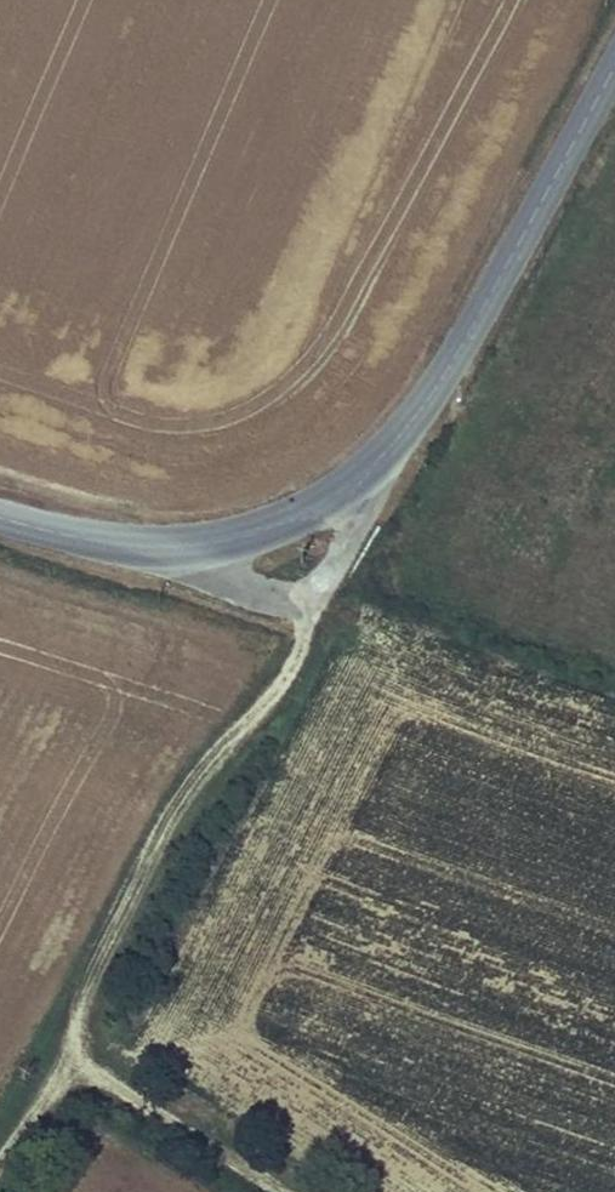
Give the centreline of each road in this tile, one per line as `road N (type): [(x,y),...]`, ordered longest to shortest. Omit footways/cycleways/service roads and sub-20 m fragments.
road 1 (tertiary): [(614,66),(452,365),(396,440),(334,494),(271,528),(208,543),(129,546),(0,518)]
road 2 (track): [(303,602),(305,631),(291,671),(182,819),(127,912),(83,995),(70,1064)]
road 3 (track): [(273,1191),(70,1064)]
road 4 (track): [(396,440),(337,570),(303,602)]
road 5 (track): [(154,547),(303,602)]
road 6 (track): [(70,1064),(0,1163)]

